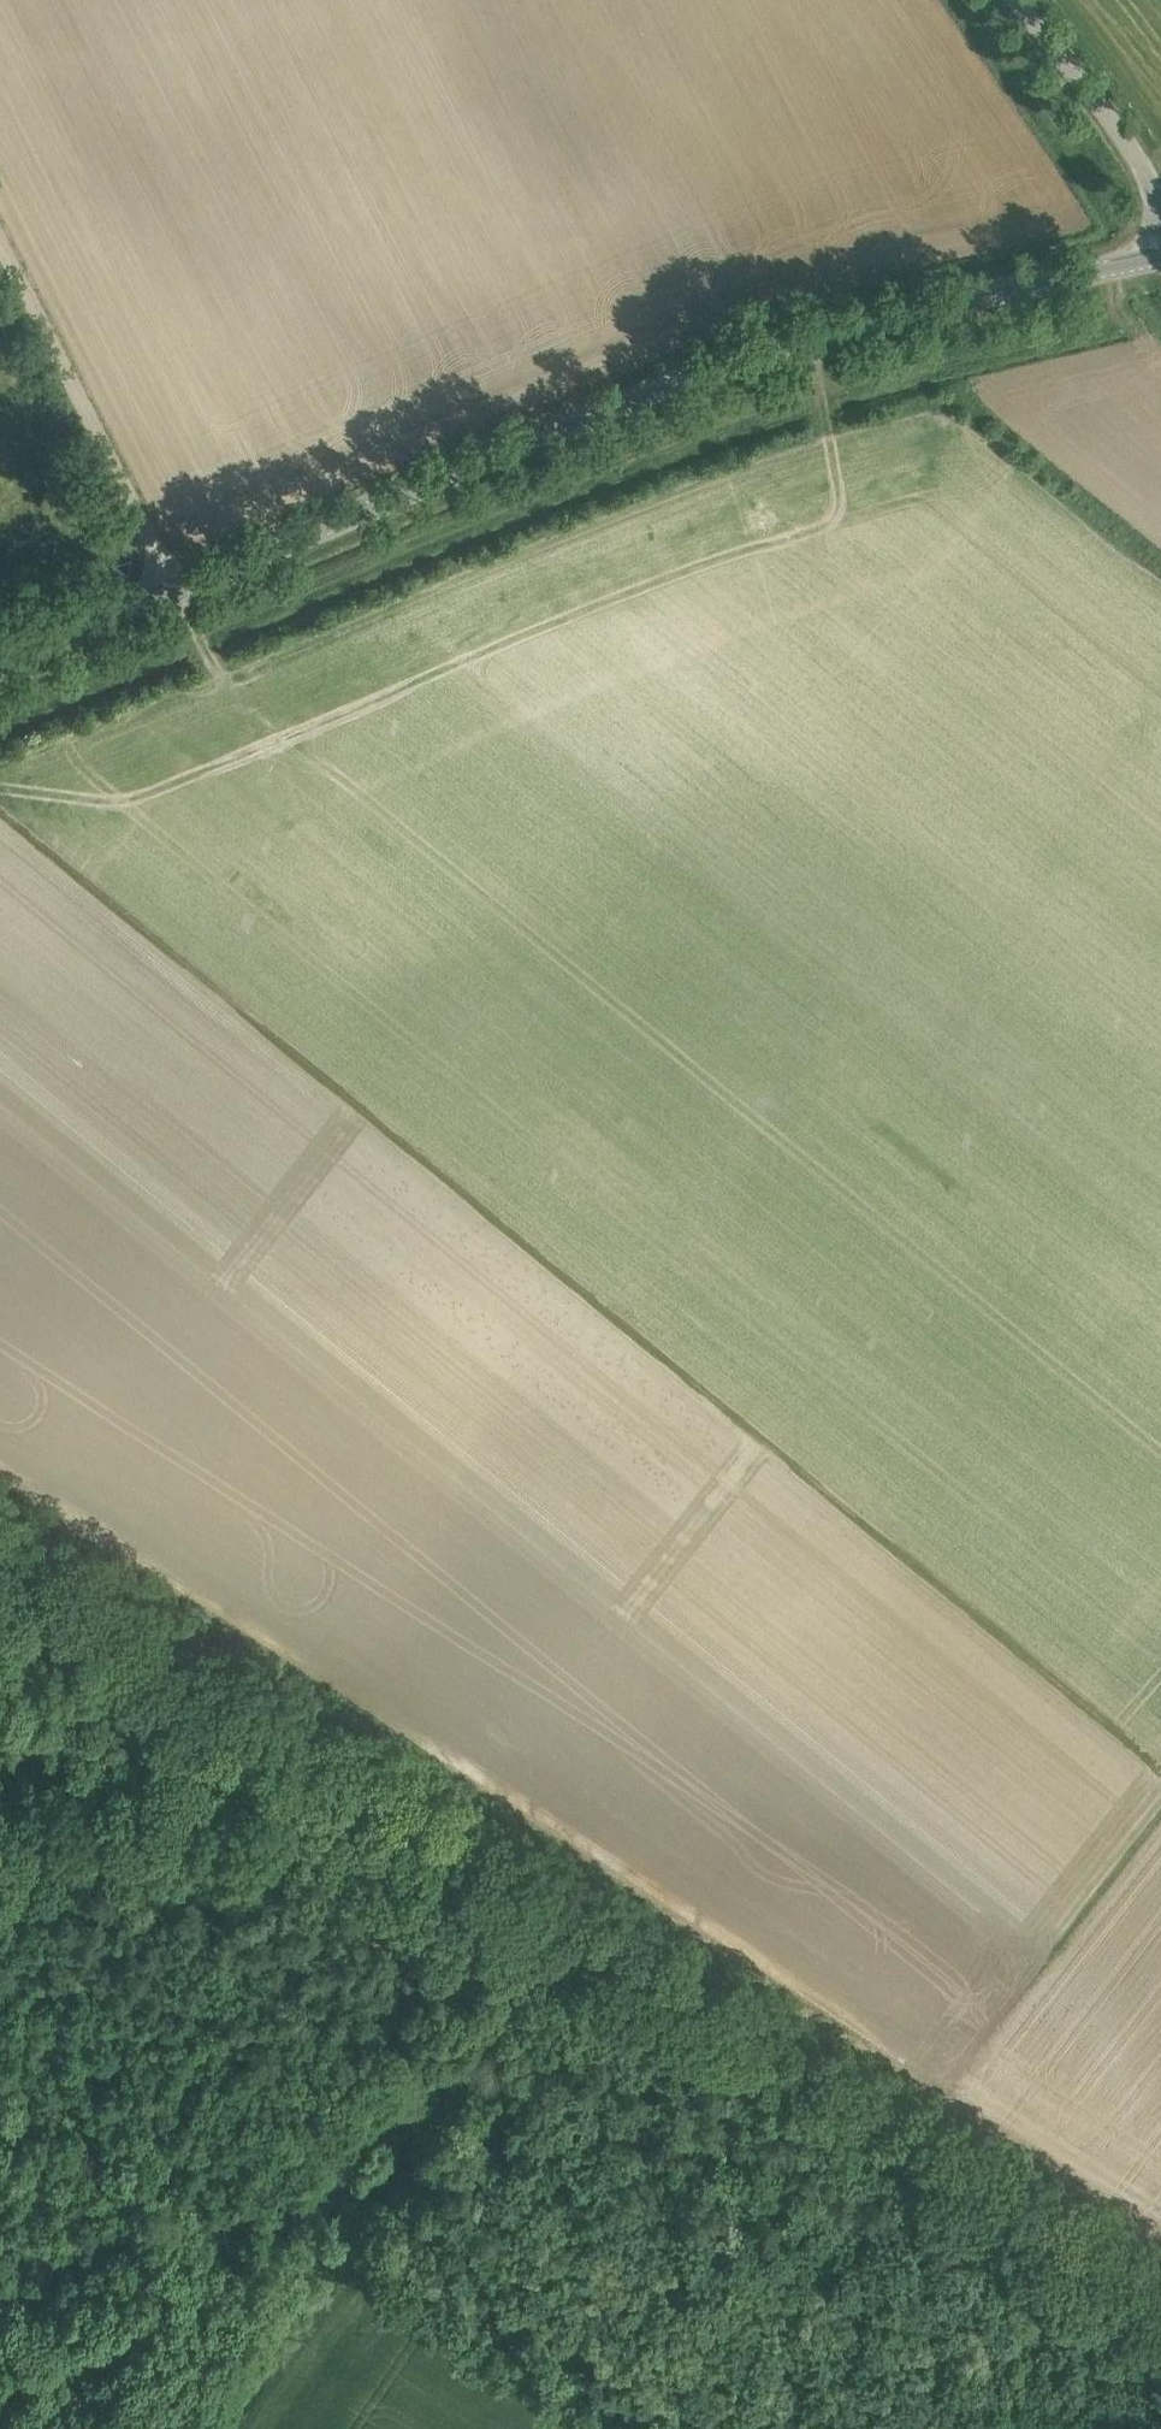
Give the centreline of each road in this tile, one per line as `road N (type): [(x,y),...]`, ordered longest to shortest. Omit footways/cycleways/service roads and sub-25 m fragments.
road 1 (unclassified): [(1160,2286),(942,2134),(0,1532)]
road 2 (unclassified): [(0,657),(759,352),(1160,255)]
road 3 (unclassified): [(1160,210),(1106,117),(1014,0)]

